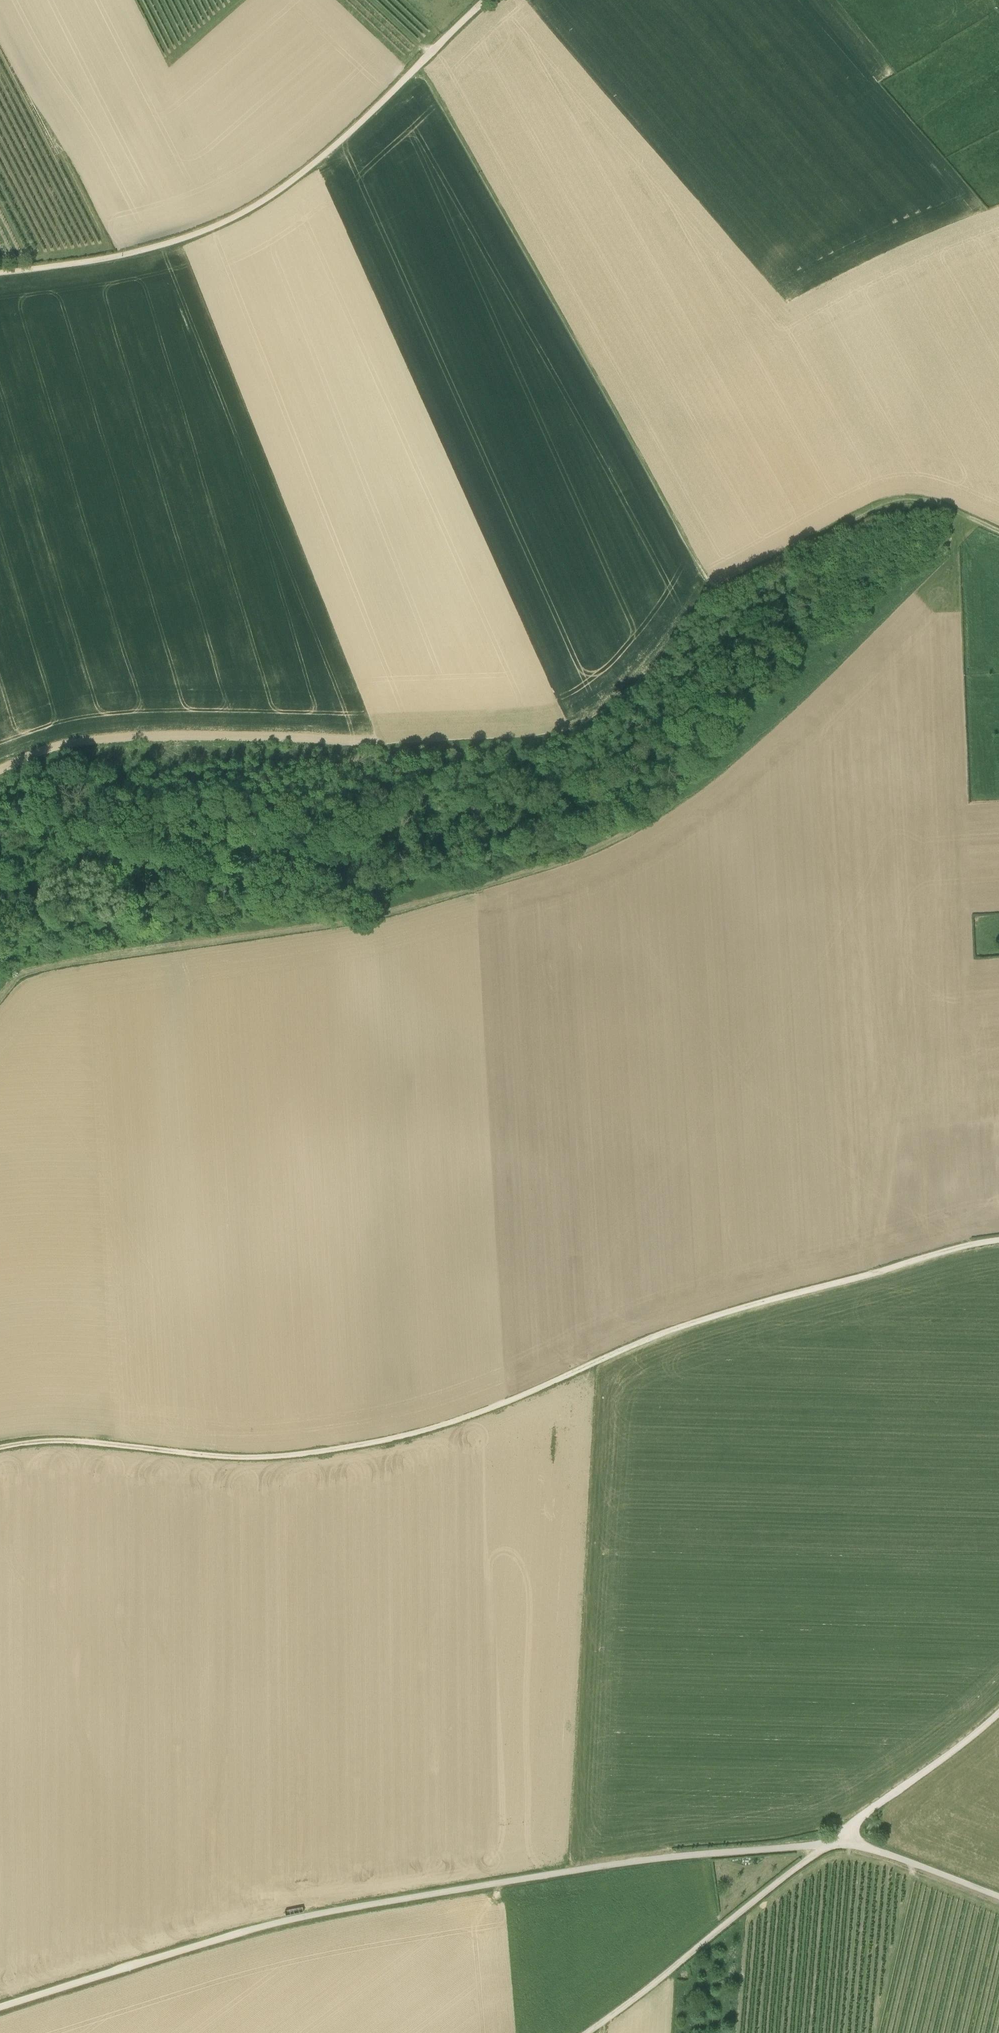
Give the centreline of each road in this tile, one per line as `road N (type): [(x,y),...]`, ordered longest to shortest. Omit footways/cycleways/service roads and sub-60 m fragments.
road 1 (track): [(0,1448),(75,1441),(260,1457),(383,1441),(490,1408),(692,1323),(998,1240)]
road 2 (track): [(0,2008),(318,1915),(645,1859),(826,1844)]
road 3 (track): [(0,271),(145,249),(233,217),(316,161),(419,63)]
road 4 (track): [(587,2032),(826,1844)]
road 5 (track): [(826,1844),(998,1714)]
road 6 (unclassified): [(826,1844),(872,1849),(998,1896)]

